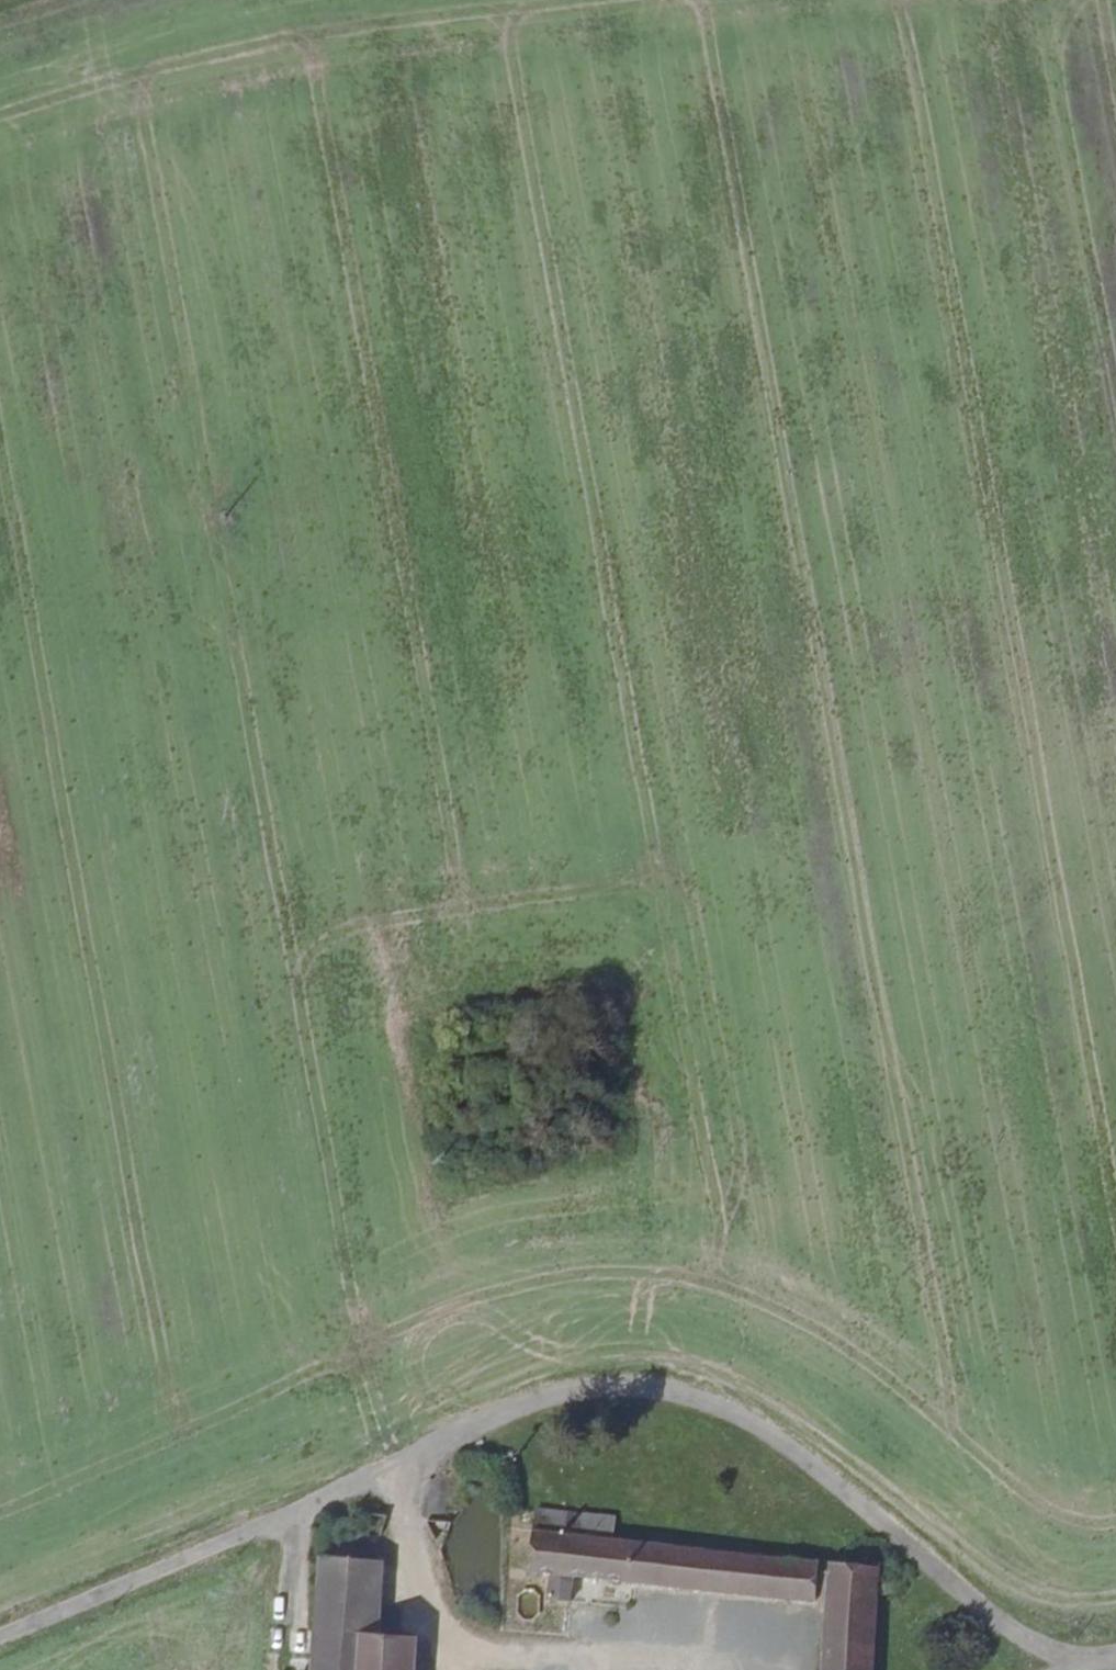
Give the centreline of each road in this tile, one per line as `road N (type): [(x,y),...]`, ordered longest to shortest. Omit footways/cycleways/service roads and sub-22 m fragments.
road 1 (track): [(0,1643),(549,1398),(607,1389),(679,1395),(750,1419),(979,1592),(1082,1651),(1094,1669)]
road 2 (track): [(405,1465),(456,1669)]

